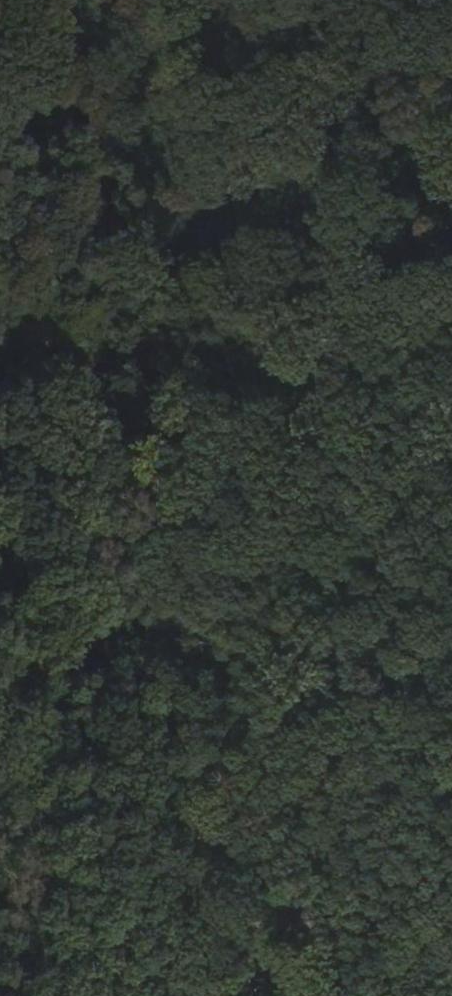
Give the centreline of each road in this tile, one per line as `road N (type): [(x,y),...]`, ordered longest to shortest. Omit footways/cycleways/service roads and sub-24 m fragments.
road 1 (track): [(0,266),(451,312)]

